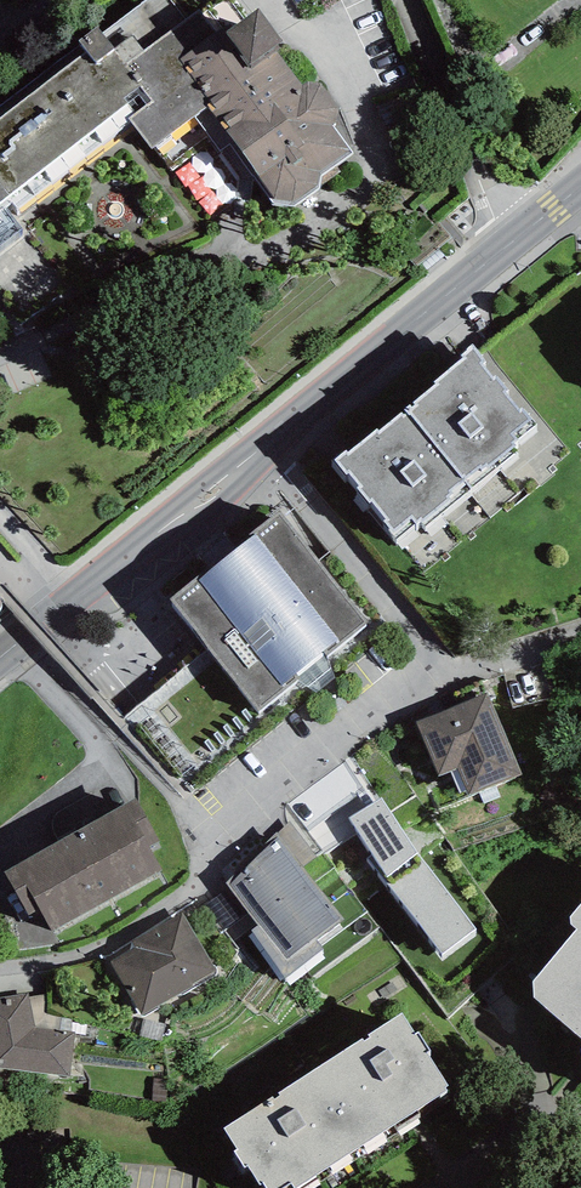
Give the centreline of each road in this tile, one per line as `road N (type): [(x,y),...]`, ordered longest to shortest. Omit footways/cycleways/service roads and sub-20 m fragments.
road 1 (unclassified): [(580,185),(13,646)]
road 2 (residential): [(580,634),(449,674),(322,762),(162,911),(111,942),(0,966)]
road 3 (residential): [(0,853),(101,782),(106,752),(13,646)]
road 4 (residential): [(580,1130),(526,1129),(440,1187)]

